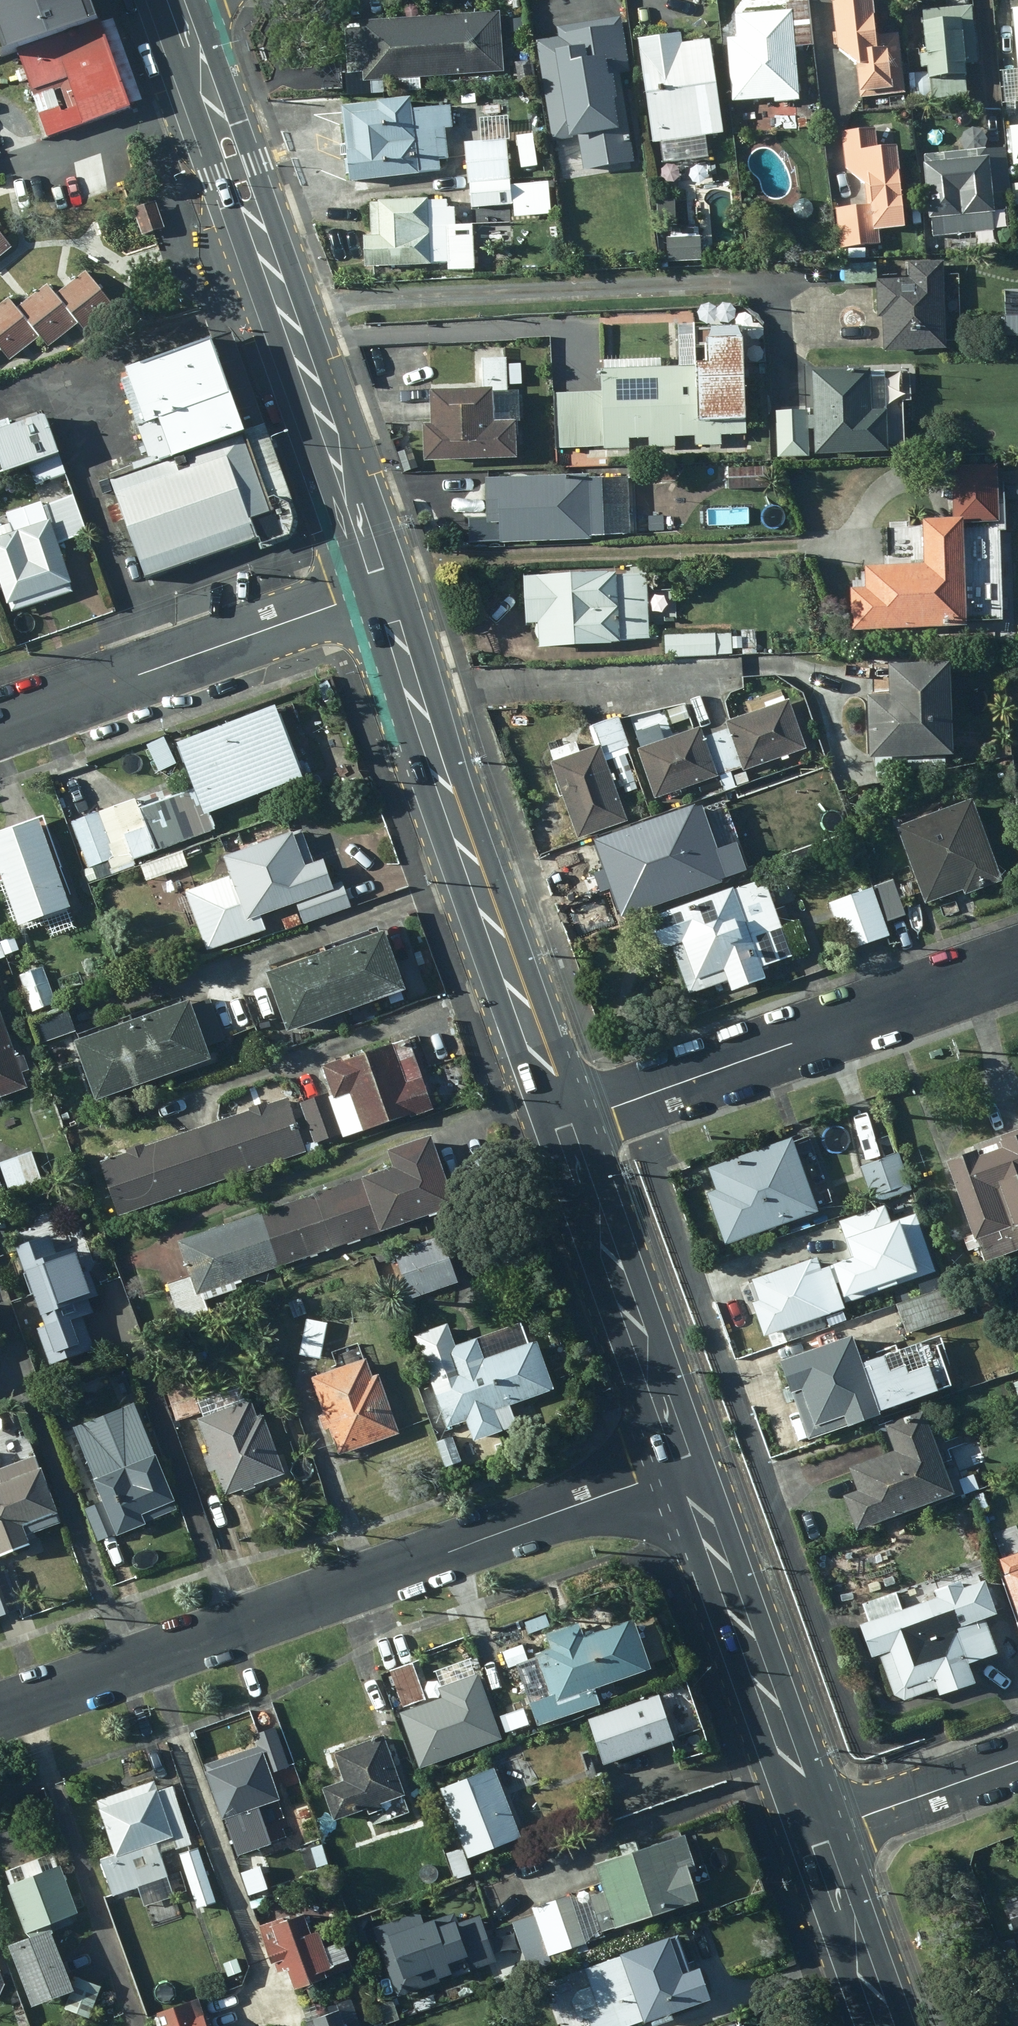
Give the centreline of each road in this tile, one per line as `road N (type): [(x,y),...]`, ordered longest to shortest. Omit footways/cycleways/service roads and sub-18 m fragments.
road 1 (residential): [(0,1716),(695,1469)]
road 2 (primary): [(174,0),(383,573)]
road 3 (primary): [(383,573),(574,1122)]
road 4 (residential): [(574,1122),(1017,967)]
road 5 (residential): [(383,573),(0,714)]
road 6 (primary): [(695,1469),(822,1831)]
road 7 (primary): [(574,1122),(695,1469)]
road 8 (residential): [(822,1831),(1017,1763)]
road 9 (primary): [(822,1831),(889,2025)]

